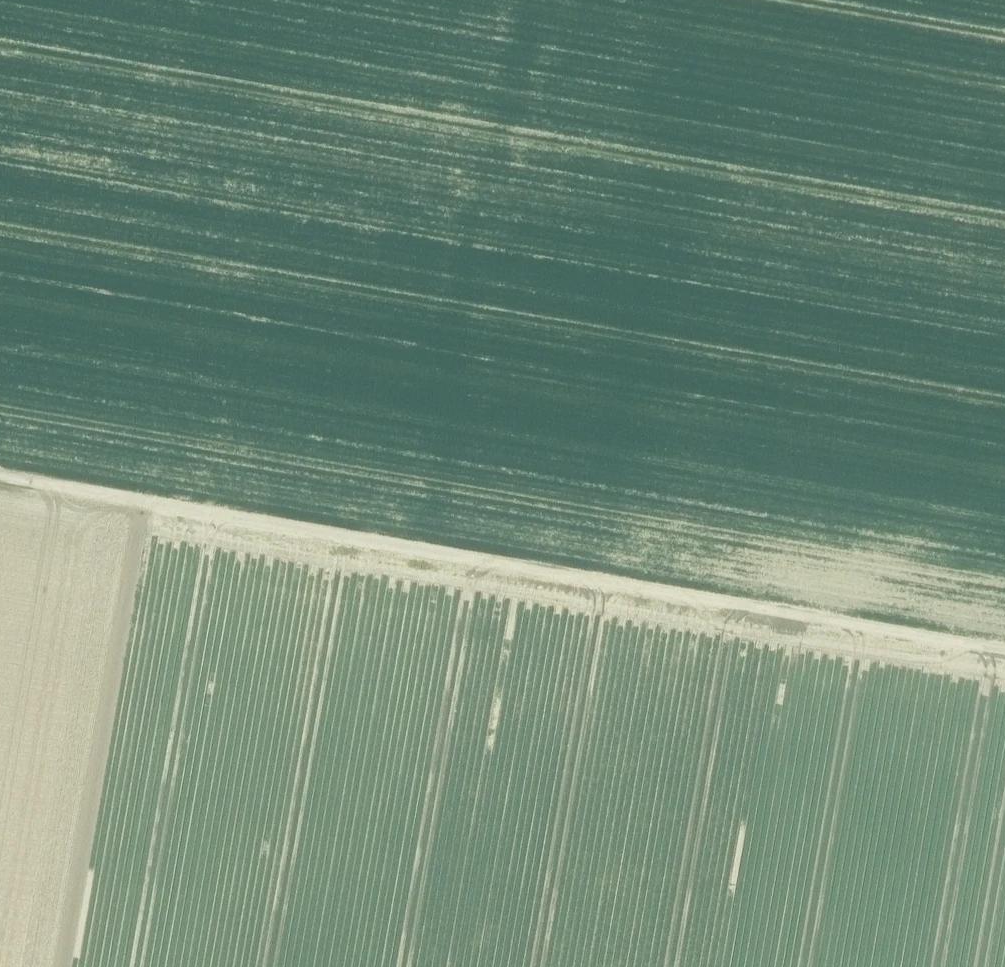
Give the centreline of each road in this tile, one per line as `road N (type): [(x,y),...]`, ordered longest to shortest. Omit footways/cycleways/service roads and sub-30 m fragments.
road 1 (track): [(1004,653),(0,478)]

